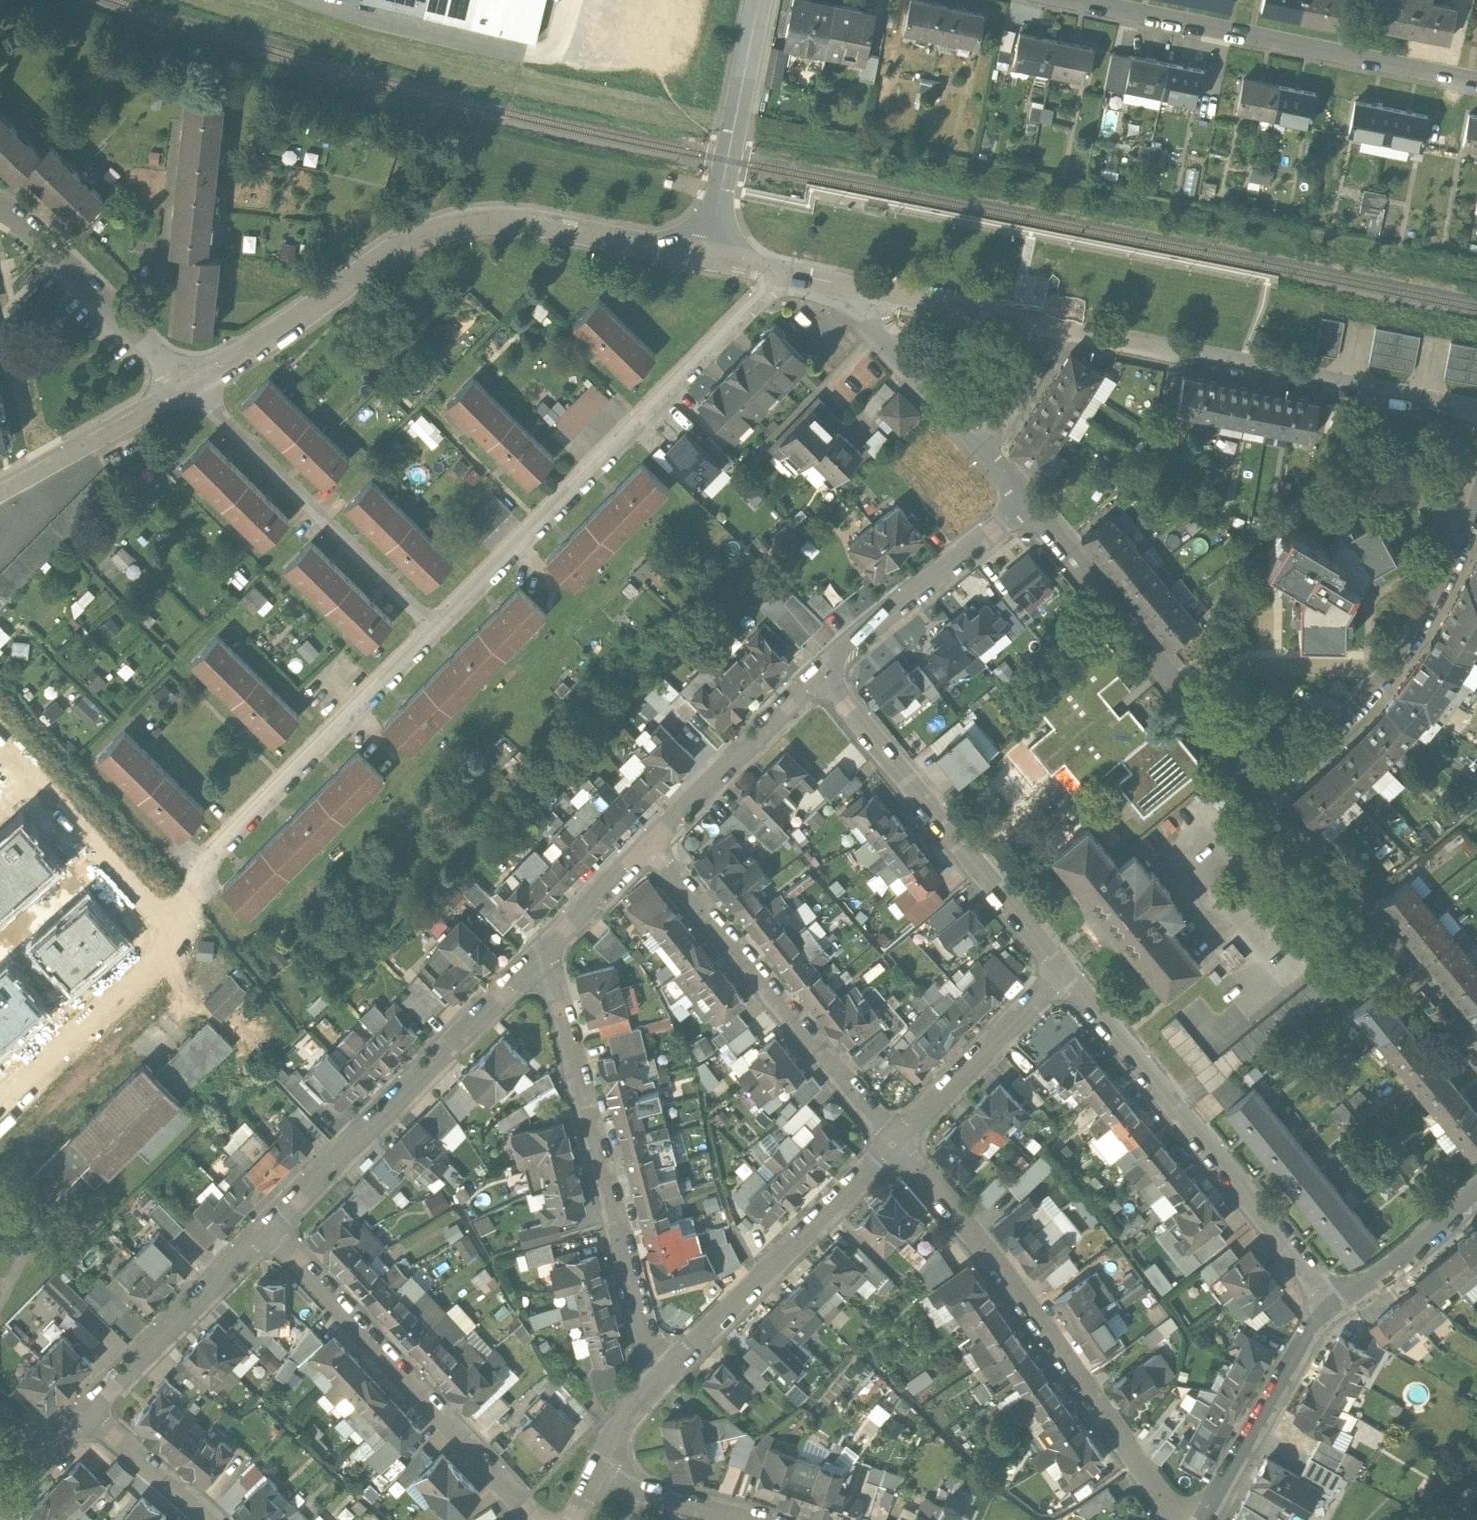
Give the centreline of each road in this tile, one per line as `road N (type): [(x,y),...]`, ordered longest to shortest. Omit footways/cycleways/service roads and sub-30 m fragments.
road 1 (residential): [(193,394),(387,254),(468,222),(520,219),(708,258)]
road 2 (residential): [(0,739),(184,937),(0,1110)]
road 3 (residential): [(795,275),(444,640)]
road 4 (residential): [(902,1146),(1196,1519)]
road 5 (residential): [(664,1378),(554,954)]
road 6 (residential): [(1072,972),(1344,1310)]
road 7 (residential): [(1063,0),(1476,87)]
road 8 (residential): [(1071,331),(1476,409)]
road 9 (residential): [(279,1227),(542,1519)]
road 10 (residential): [(279,1227),(554,954)]
road 11 (residential): [(829,672),(1072,972)]
road 12 (residential): [(657,852),(902,1146)]
road 13 (residential): [(1029,502),(1272,795)]
road 14 (residential): [(444,640),(193,394)]
road 15 (residential): [(444,640),(192,875)]
road 16 (residential): [(1272,795),(1390,685),(1435,619),(1476,533)]
road 17 (residential): [(902,1146),(664,1378)]
road 18 (residential): [(1272,795),(1476,1045)]
road 19 (residential): [(0,206),(193,394)]
road 20 (residential): [(708,258),(762,0)]
road 21 (residential): [(829,672),(1029,502)]
road 22 (residential): [(92,1410),(279,1227)]
road 23 (residential): [(657,852),(829,672)]
road 24 (residential): [(1344,1310),(1317,1337),(1213,1519)]
road 25 (residential): [(1072,972),(902,1146)]
road 26 (residential): [(0,507),(193,394)]
road 27 (residential): [(870,290),(1071,331)]
road 28 (residential): [(870,290),(882,334),(982,449)]
road 29 (residential): [(1476,1207),(1344,1310)]
road 30 (residential): [(603,1482),(764,1519)]
road 31 (residential): [(212,1519),(92,1410)]
road 32 (residential): [(982,449),(1071,331)]
road 33 (residential): [(554,954),(657,852)]
road 34 (residential): [(0,1507),(92,1410)]
road 35 (residential): [(664,1378),(627,1421),(603,1482)]

